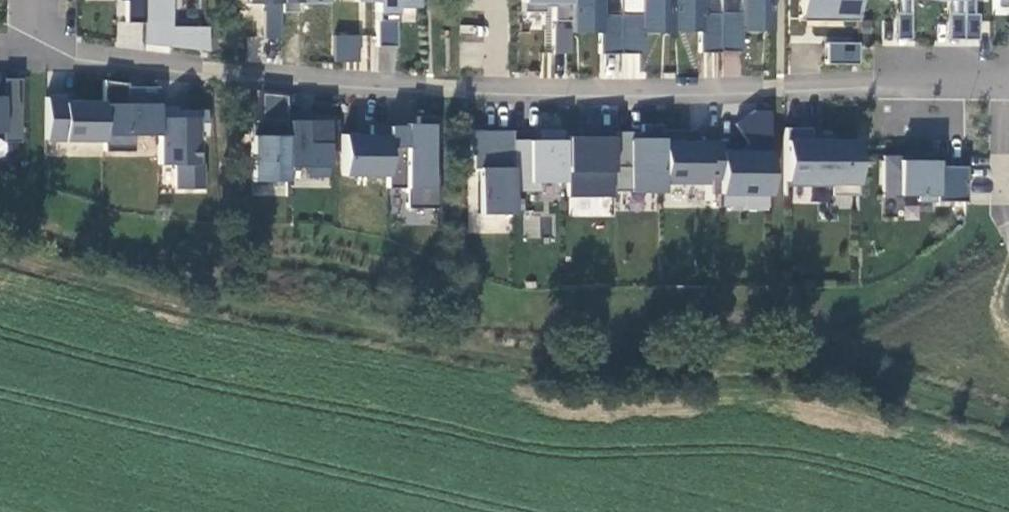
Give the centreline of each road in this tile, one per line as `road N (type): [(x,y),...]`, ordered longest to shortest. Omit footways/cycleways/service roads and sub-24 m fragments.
road 1 (track): [(0,246),(272,321),(512,356),(832,365),(1008,419)]
road 2 (residential): [(47,0),(46,43),(100,63),(217,74),(448,89),(1002,83)]
road 3 (residential): [(1002,83),(999,208),(1008,231)]

